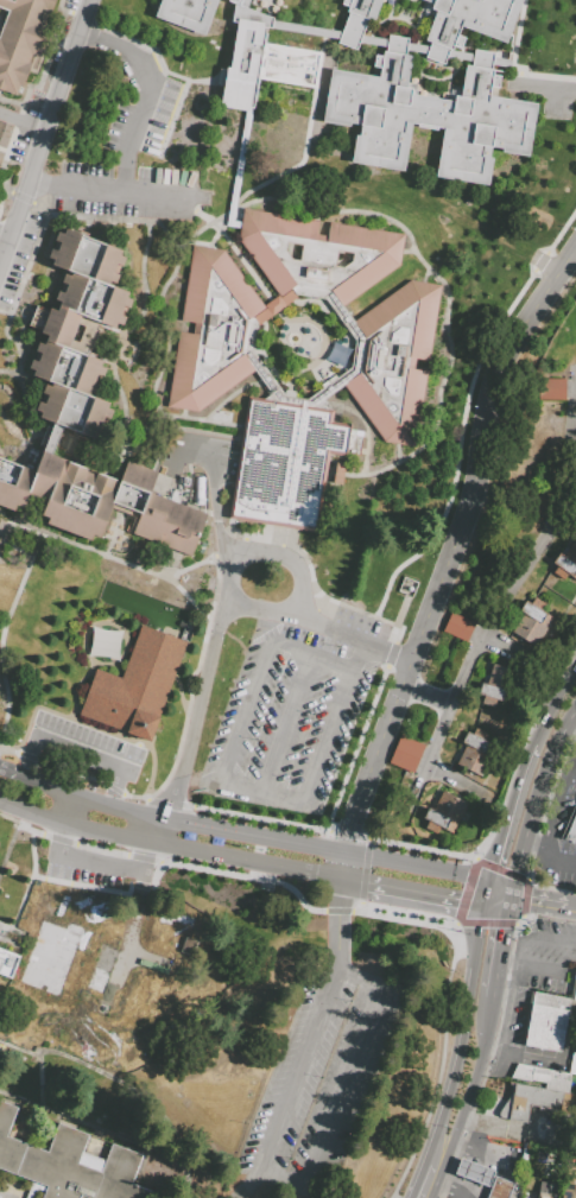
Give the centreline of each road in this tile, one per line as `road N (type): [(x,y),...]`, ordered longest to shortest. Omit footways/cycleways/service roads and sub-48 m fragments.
road 1 (residential): [(397,685),(448,706),(566,492),(575,373)]
road 2 (secondary): [(470,971),(441,1160)]
road 3 (secondary): [(441,1160),(458,1139),(493,1001)]
road 4 (secondary): [(519,854),(543,768),(575,714)]

